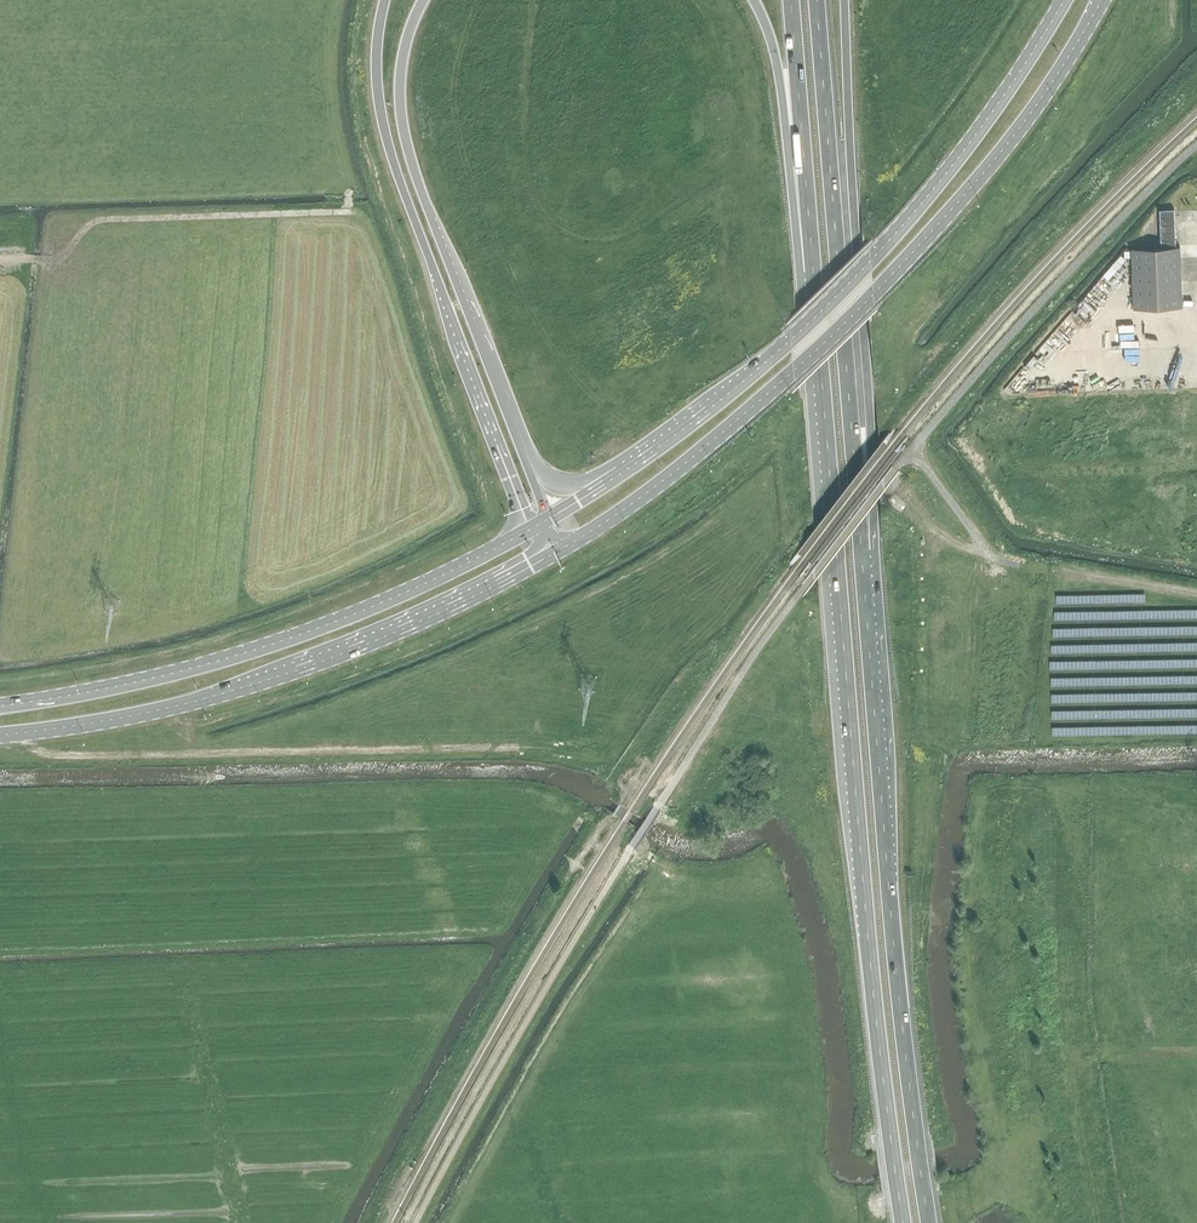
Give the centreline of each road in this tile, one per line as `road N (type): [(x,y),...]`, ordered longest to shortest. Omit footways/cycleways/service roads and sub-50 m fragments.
road 1 (trunk): [(816,310),(873,993),(903,1222)]
road 2 (trunk): [(552,554),(706,447),(874,294),(1024,123),(1103,0)]
road 3 (trunk): [(929,1222),(900,1004),(864,586)]
road 4 (trunk): [(1065,0),(949,171),(871,260),(743,381),(643,458)]
road 5 (trunk): [(864,586),(874,549),(844,0)]
road 6 (trunk): [(864,586),(817,0)]
road 7 (trunk): [(0,735),(126,718),(262,682),(402,630),(552,554)]
road 8 (trunk): [(529,531),(404,594),(268,645),(115,686),(0,706)]
road 9 (trunk): [(386,0),(378,80),(386,136),(529,531)]
road 10 (trunk): [(514,434),(403,132),(401,68),(424,0)]
road 11 (track): [(0,260),(55,260),(101,220),(349,211),(348,192)]
road 12 (trunk): [(753,0),(779,74),(800,272),(816,310)]
road 13 (trunk): [(791,0),(816,310)]
road 14 (trunk): [(643,458),(559,486),(542,476),(514,434)]

